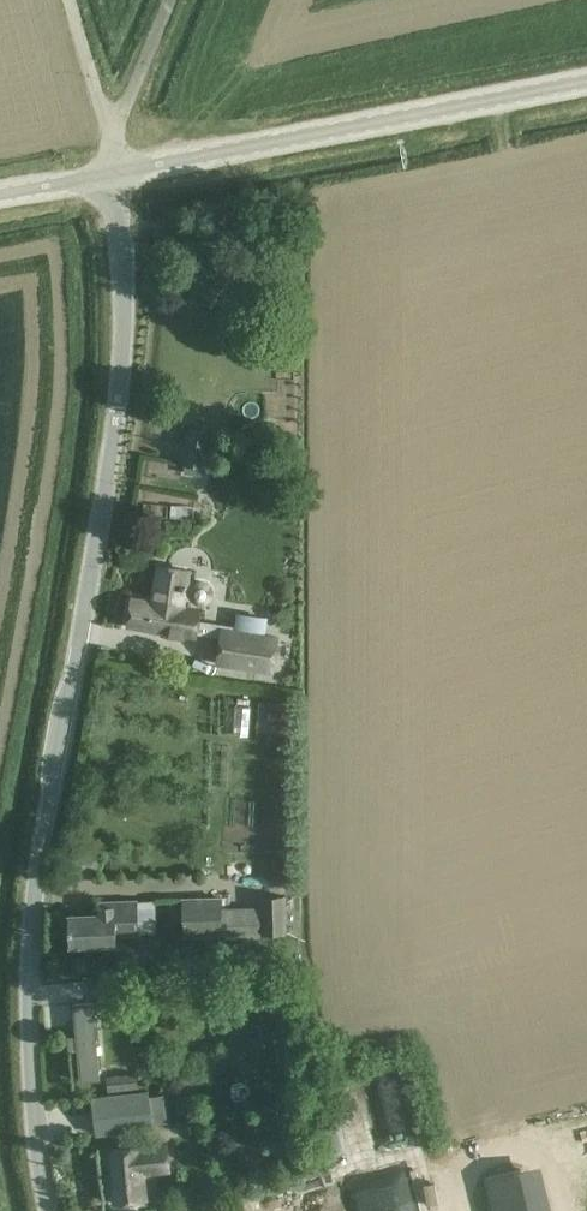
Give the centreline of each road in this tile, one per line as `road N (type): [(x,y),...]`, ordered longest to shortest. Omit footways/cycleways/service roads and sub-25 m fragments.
road 1 (unclassified): [(47,1210),(30,1077),(34,899),(117,416),(124,284),(114,171)]
road 2 (unclassified): [(586,83),(114,171)]
road 3 (unclassified): [(118,123),(99,99),(70,0)]
road 4 (unclassified): [(118,123),(168,0)]

